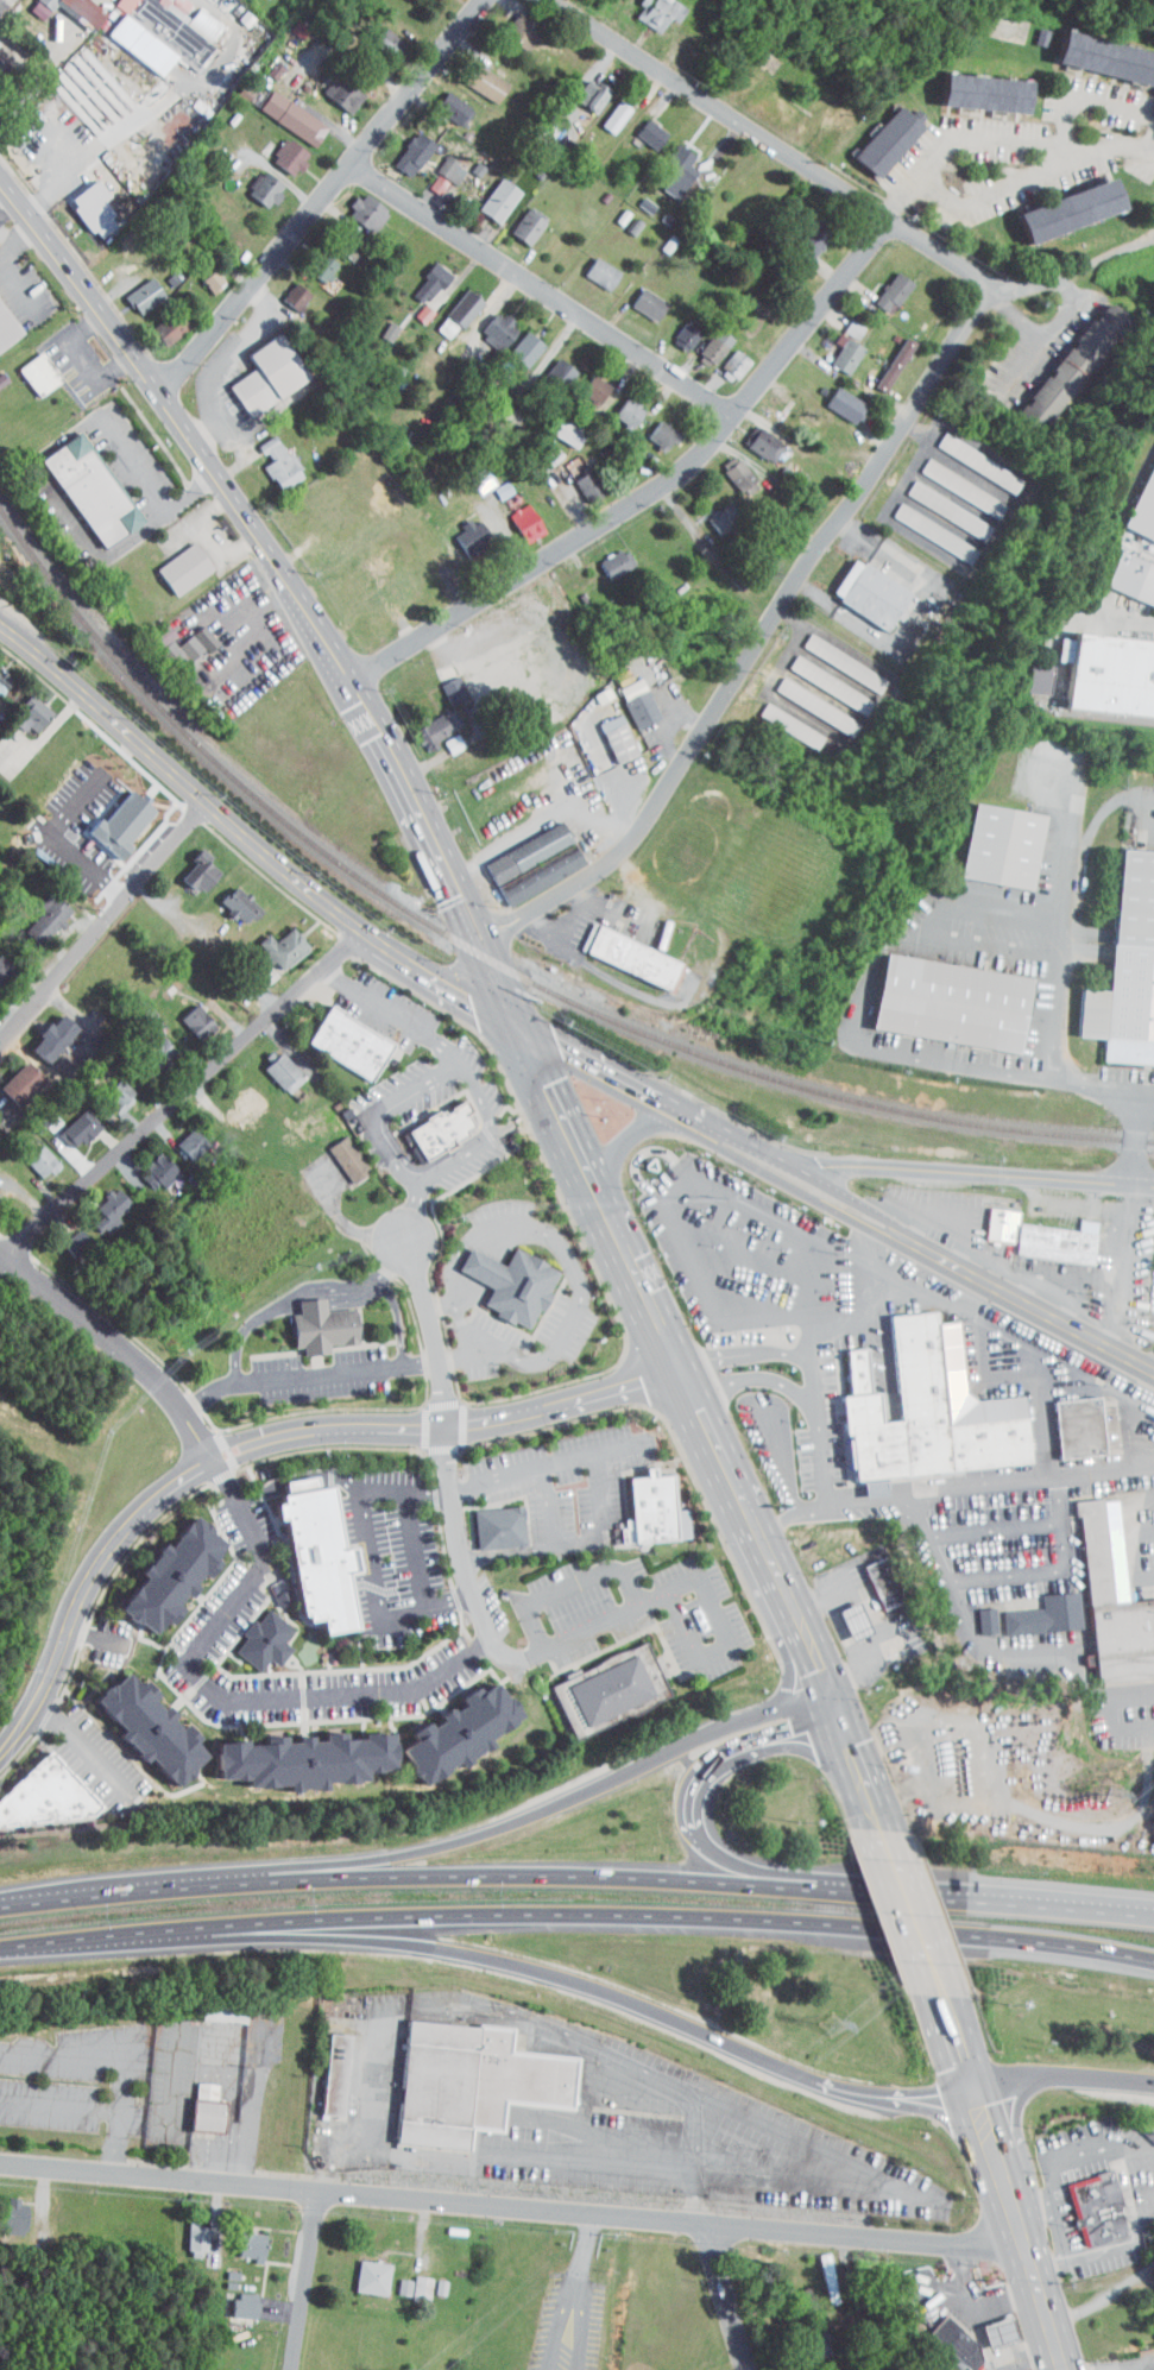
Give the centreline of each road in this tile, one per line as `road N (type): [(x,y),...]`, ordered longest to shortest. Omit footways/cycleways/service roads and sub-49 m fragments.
road 1 (residential): [(0,2162),(1028,2248)]
road 2 (motorway): [(162,1929),(429,1914),(700,1915),(882,1925),(1153,1959)]
road 3 (residential): [(0,1753),(59,1663),(80,1596),(115,1537),(212,1455),(314,1430),(498,1420),(681,1373)]
road 4 (primary): [(453,885),(349,679),(165,389),(0,181)]
road 5 (residential): [(530,910),(614,864),(630,846),(966,319),(1001,285)]
road 6 (residential): [(349,679),(674,481),(890,216)]
road 7 (motorway): [(162,1929),(341,1936),(475,1954),(611,1992),(820,2081)]
road 8 (primary): [(0,624),(364,932),(515,1021)]
road 9 (motorway): [(778,1709),(496,1829),(248,1881)]
road 10 (motorway): [(803,1883),(521,1874),(248,1881)]
road 11 (residential): [(1001,285),(537,0)]
road 12 (residential): [(499,0),(165,389)]
road 13 (residential): [(364,932),(1,1261)]
road 14 (residential): [(357,168),(733,417)]
road 15 (primary): [(796,1165),(1153,1365)]
road 16 (tertiary): [(796,1165),(1153,1184)]
road 17 (motorway): [(1153,1911),(803,1883)]
road 18 (residential): [(209,801),(0,1030)]
road 19 (residential): [(212,1455),(158,1378),(0,1260)]
road 20 (motorway): [(248,1881),(0,1906)]
road 21 (residential): [(493,1644),(460,1538),(447,1426)]
road 22 (motorway): [(700,1833),(694,1802),(705,1772),(838,1706)]
road 23 (primary): [(515,1021),(692,1111)]
road 24 (residential): [(447,1426),(428,1310),(404,1234)]
road 25 (primary): [(597,1196),(515,1021)]
road 26 (residential): [(320,2188),(294,2369)]
road 27 (motorway): [(973,2088),(1042,2074),(1153,2081)]
road 28 (primary): [(1066,2369),(1011,2199)]
road 29 (motorway): [(0,1947),(162,1929)]
road 30 (primary): [(938,1985),(885,1836)]
road 31 (motorway): [(820,2081),(909,2098),(973,2088)]
road 32 (residential): [(707,2220),(751,2369)]
road 33 (primary): [(743,1505),(681,1373)]
road 34 (primary): [(681,1373),(620,1246)]
road 35 (primary): [(885,1836),(838,1706)]
road 36 (primary): [(597,1196),(631,1134),(692,1111)]
road 37 (primary): [(799,1622),(743,1505)]

